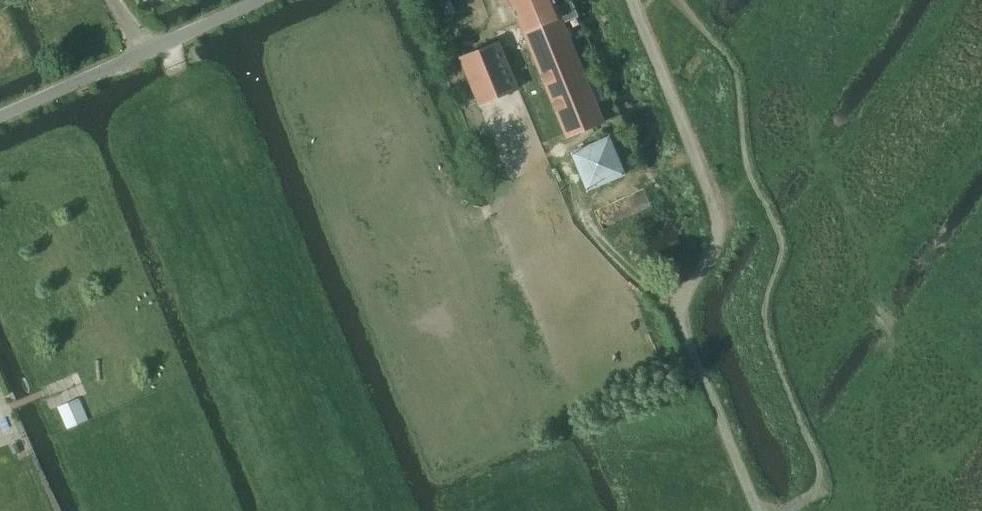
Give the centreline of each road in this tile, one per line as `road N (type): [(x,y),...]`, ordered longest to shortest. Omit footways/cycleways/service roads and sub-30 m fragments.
road 1 (track): [(631,0),(713,203),(715,232),(680,304),(683,326),(756,510)]
road 2 (unclassified): [(0,116),(260,0)]

